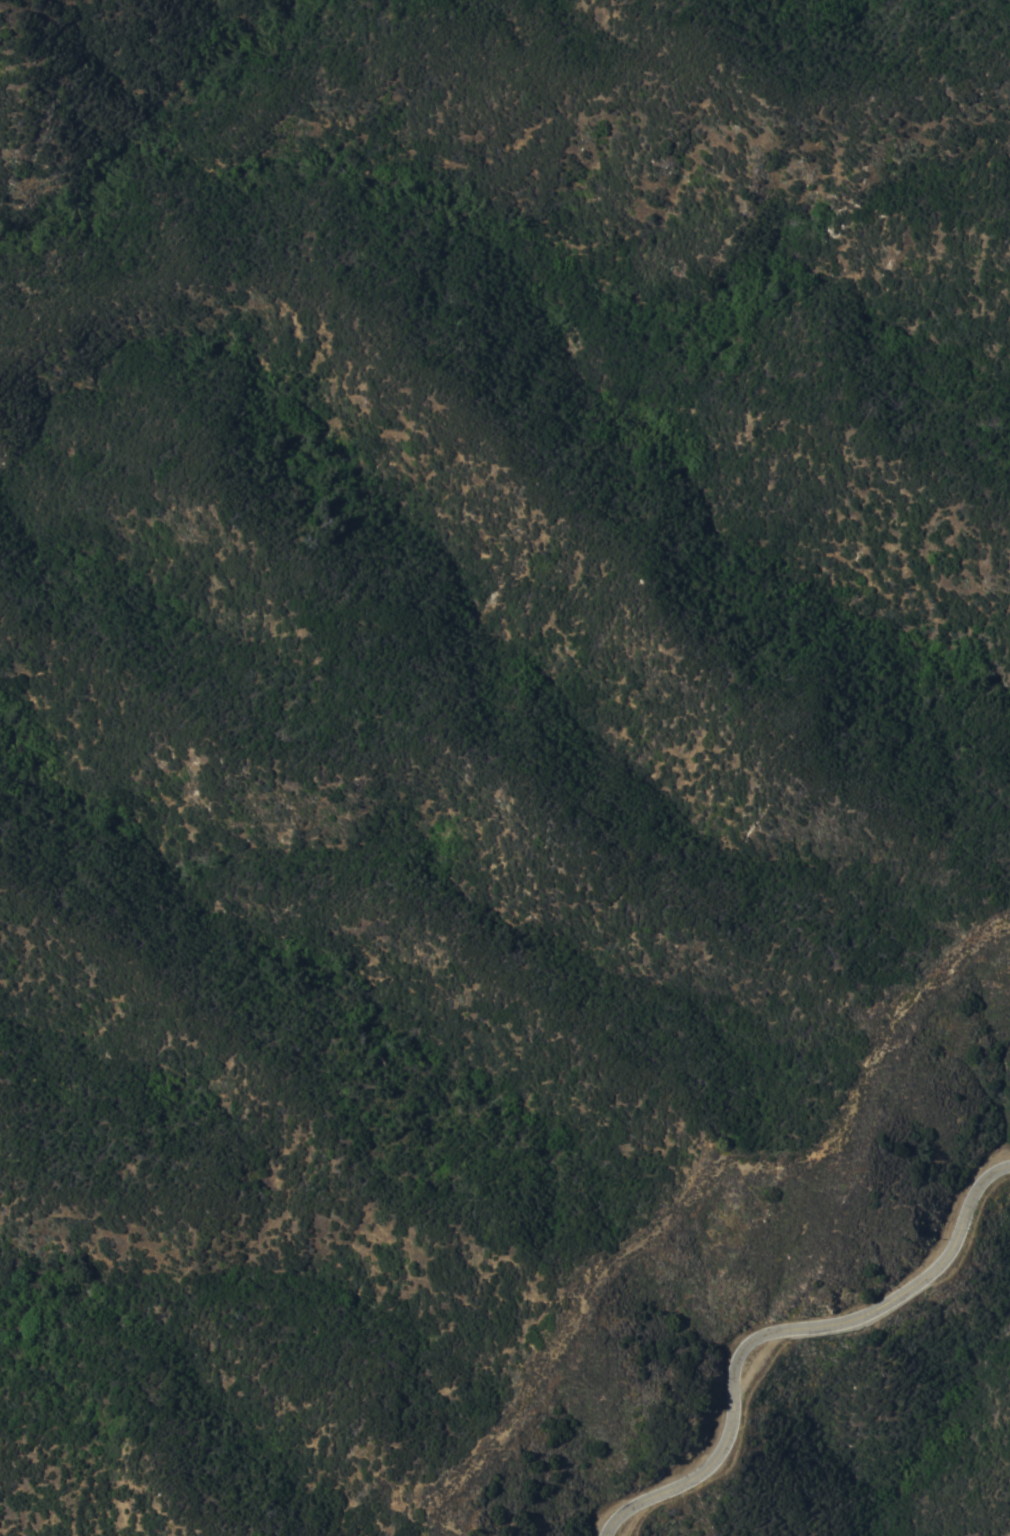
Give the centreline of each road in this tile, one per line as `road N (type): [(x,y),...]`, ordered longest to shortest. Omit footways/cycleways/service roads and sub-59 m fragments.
road 1 (residential): [(1009,1167),(981,1185),(956,1243),(929,1276),(859,1317),(773,1332),(744,1349),(732,1423),(717,1457),(692,1480),(635,1505),(608,1535)]

